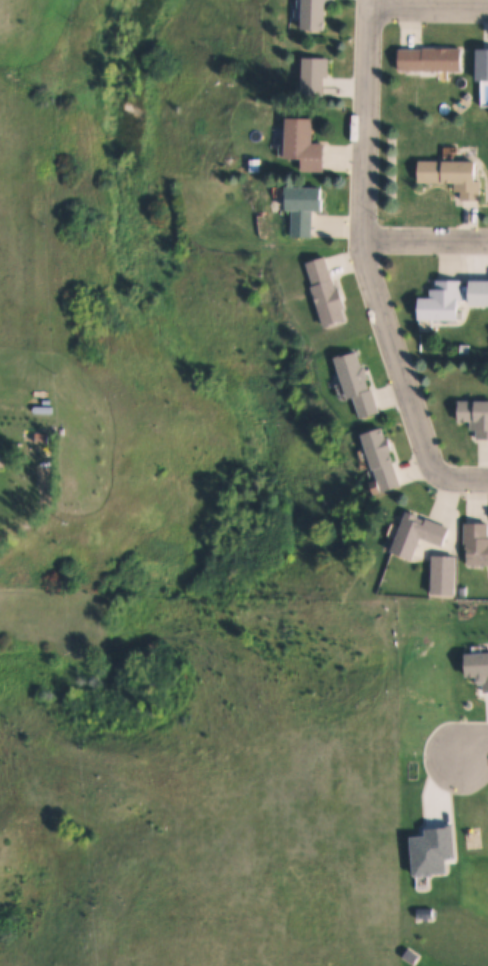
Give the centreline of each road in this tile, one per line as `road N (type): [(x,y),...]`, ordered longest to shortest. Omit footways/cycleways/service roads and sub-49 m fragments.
road 1 (residential): [(449,475),(432,457),(368,265),(372,0)]
road 2 (residential): [(487,243),(366,241)]

